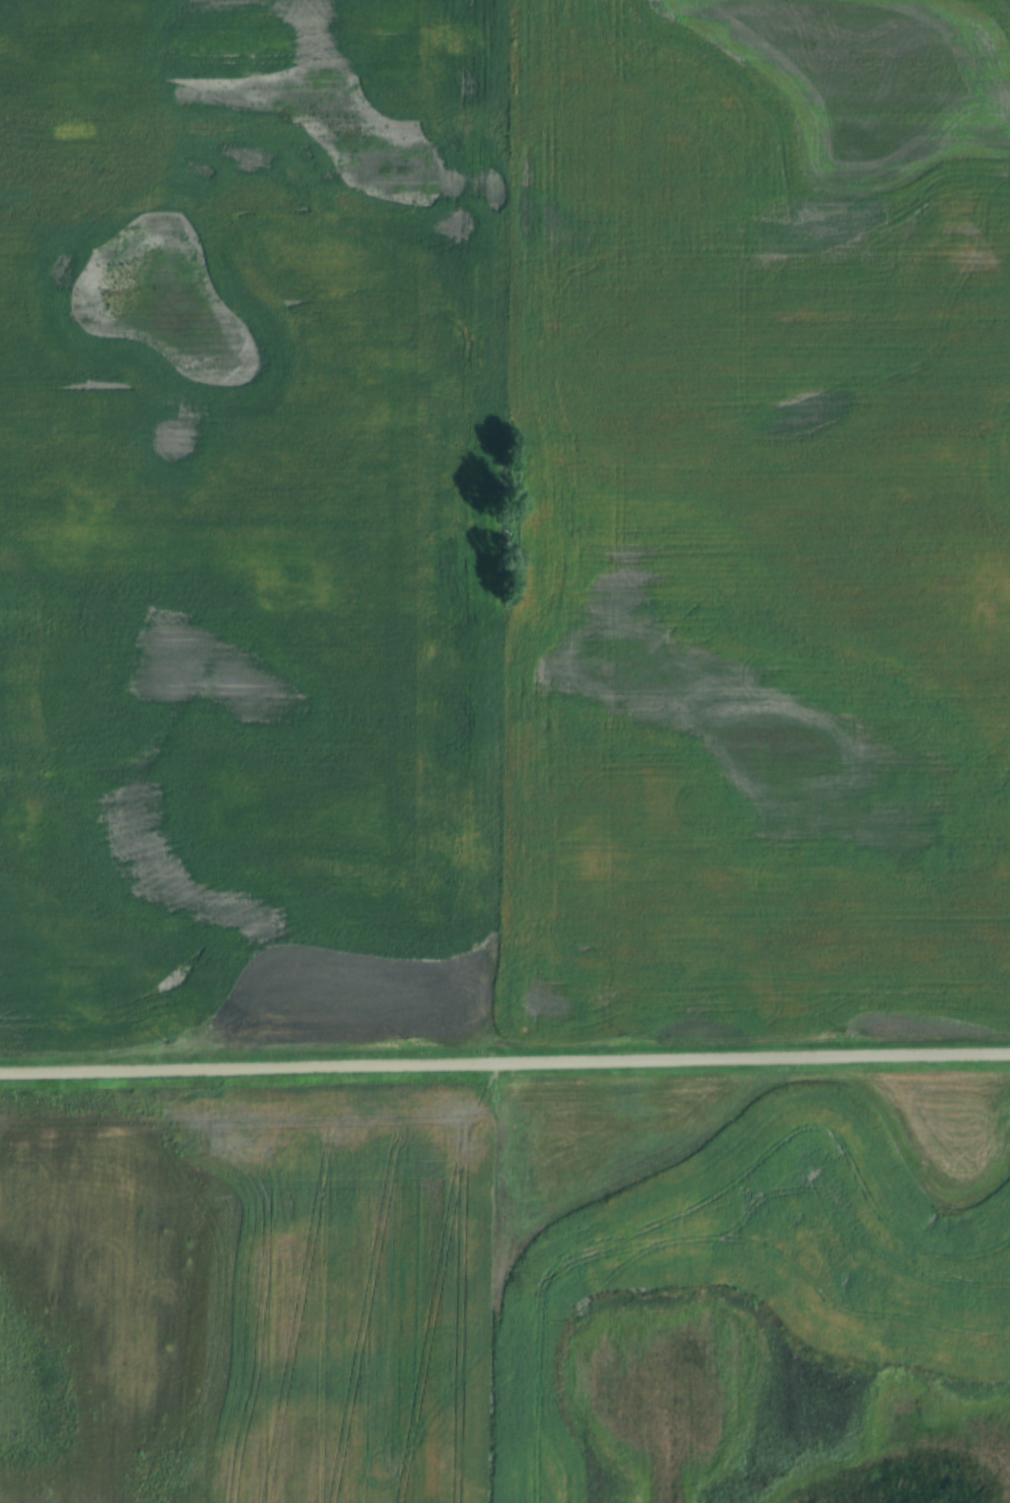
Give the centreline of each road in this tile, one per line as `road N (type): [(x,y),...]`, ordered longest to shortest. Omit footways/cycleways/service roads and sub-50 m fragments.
road 1 (residential): [(0,1076),(1009,1057)]

